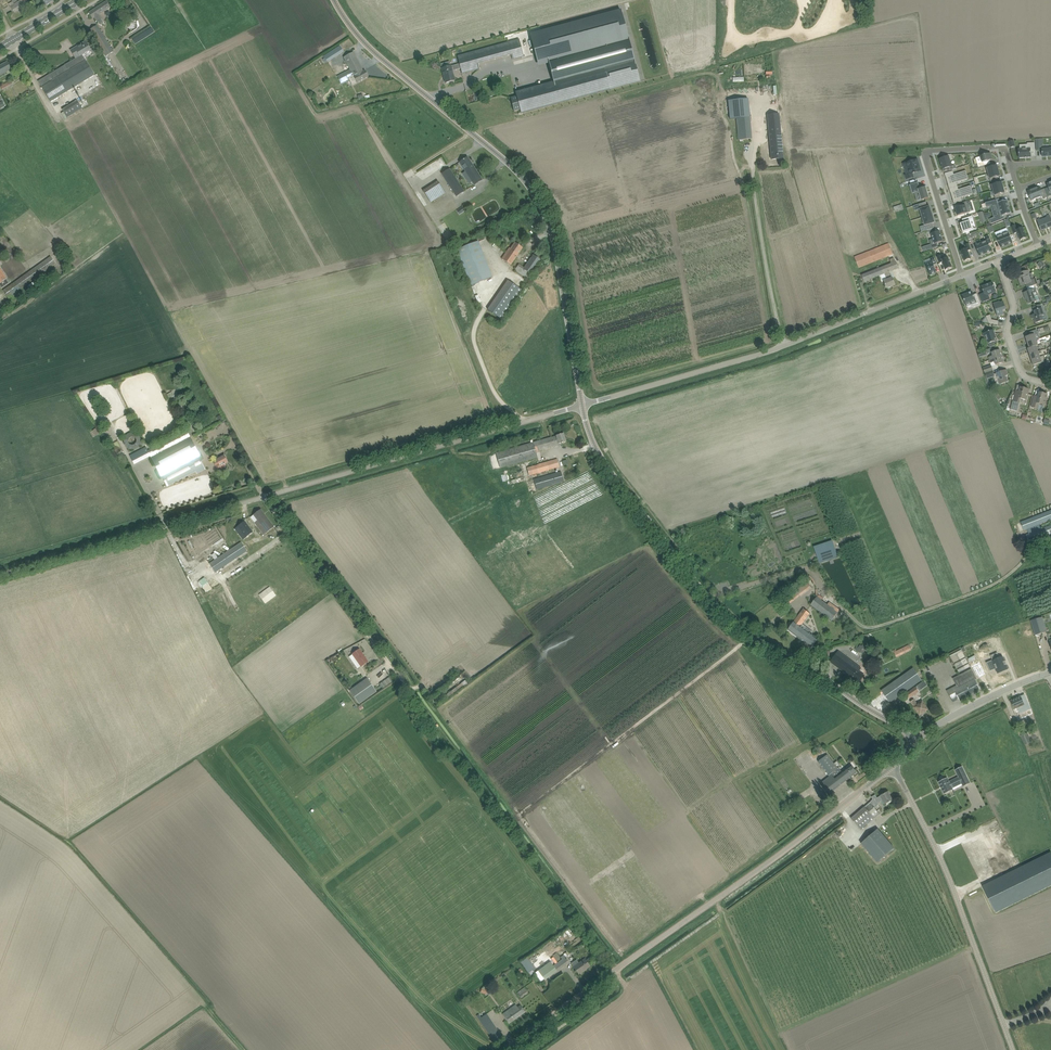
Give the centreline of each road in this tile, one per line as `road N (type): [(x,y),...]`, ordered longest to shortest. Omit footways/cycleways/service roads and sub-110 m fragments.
road 1 (unclassified): [(583,405),(558,249),(544,206),(512,166),(367,42),(336,0)]
road 2 (unclassified): [(912,739),(715,608),(600,459),(583,405)]
road 3 (tertiary): [(504,1049),(894,767)]
road 4 (unclassified): [(260,498),(583,405)]
road 5 (track): [(168,309),(443,246),(448,239),(434,214)]
road 6 (unclassified): [(1013,1049),(944,863),(894,767)]
road 7 (unclassified): [(583,405),(865,314)]
road 8 (unclassified): [(0,578),(260,498)]
road 9 (unclassified): [(411,691),(260,498)]
road 10 (residential): [(1011,164),(1001,147),(926,153),(963,275)]
road 11 (tertiary): [(912,739),(1050,672)]
road 12 (residential): [(1050,385),(1020,369),(1008,328),(1015,307),(1000,261)]

